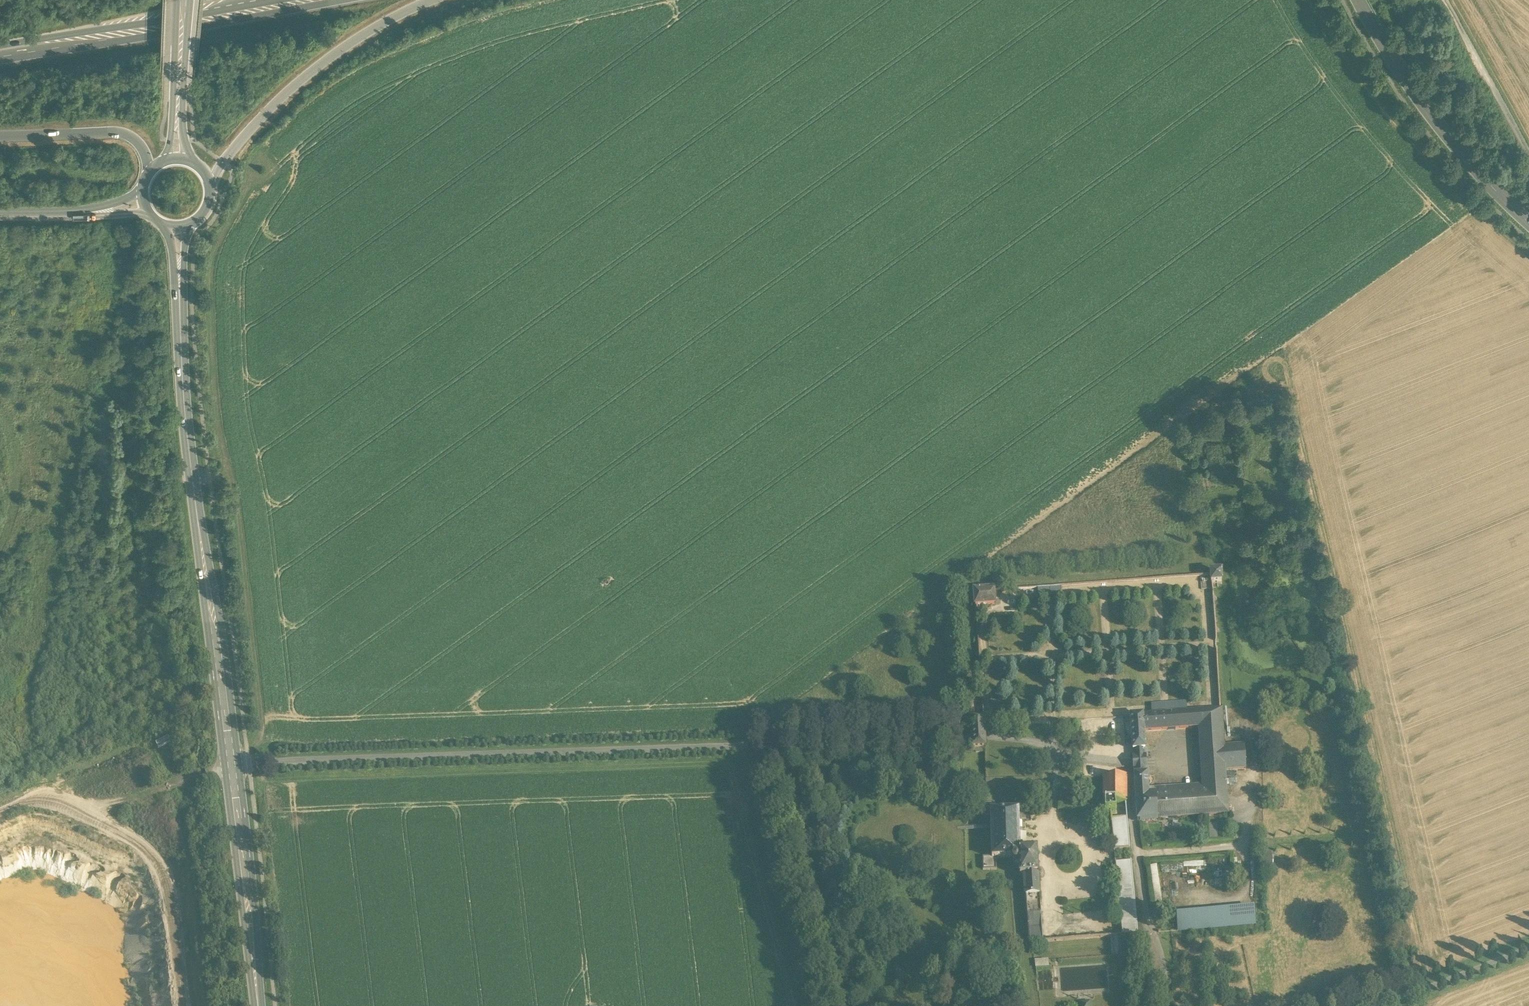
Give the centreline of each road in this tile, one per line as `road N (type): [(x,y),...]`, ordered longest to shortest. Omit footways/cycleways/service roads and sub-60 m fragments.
road 1 (secondary): [(258,1005),(191,442),(179,225)]
road 2 (track): [(249,764),(262,733),(260,690),(242,521),(224,442),(210,256),(247,186)]
road 3 (track): [(1528,255),(1417,142),(1309,0)]
road 4 (primary): [(0,55),(308,0)]
road 5 (primary): [(211,183),(238,140),(302,80),(368,34),(438,0)]
road 6 (tertiary): [(1528,221),(1427,109),(1360,0)]
road 7 (track): [(769,745),(838,1005)]
road 8 (track): [(1528,154),(1443,0)]
road 9 (primary): [(0,133),(125,130),(152,167)]
road 10 (secondary): [(178,156),(184,0)]

